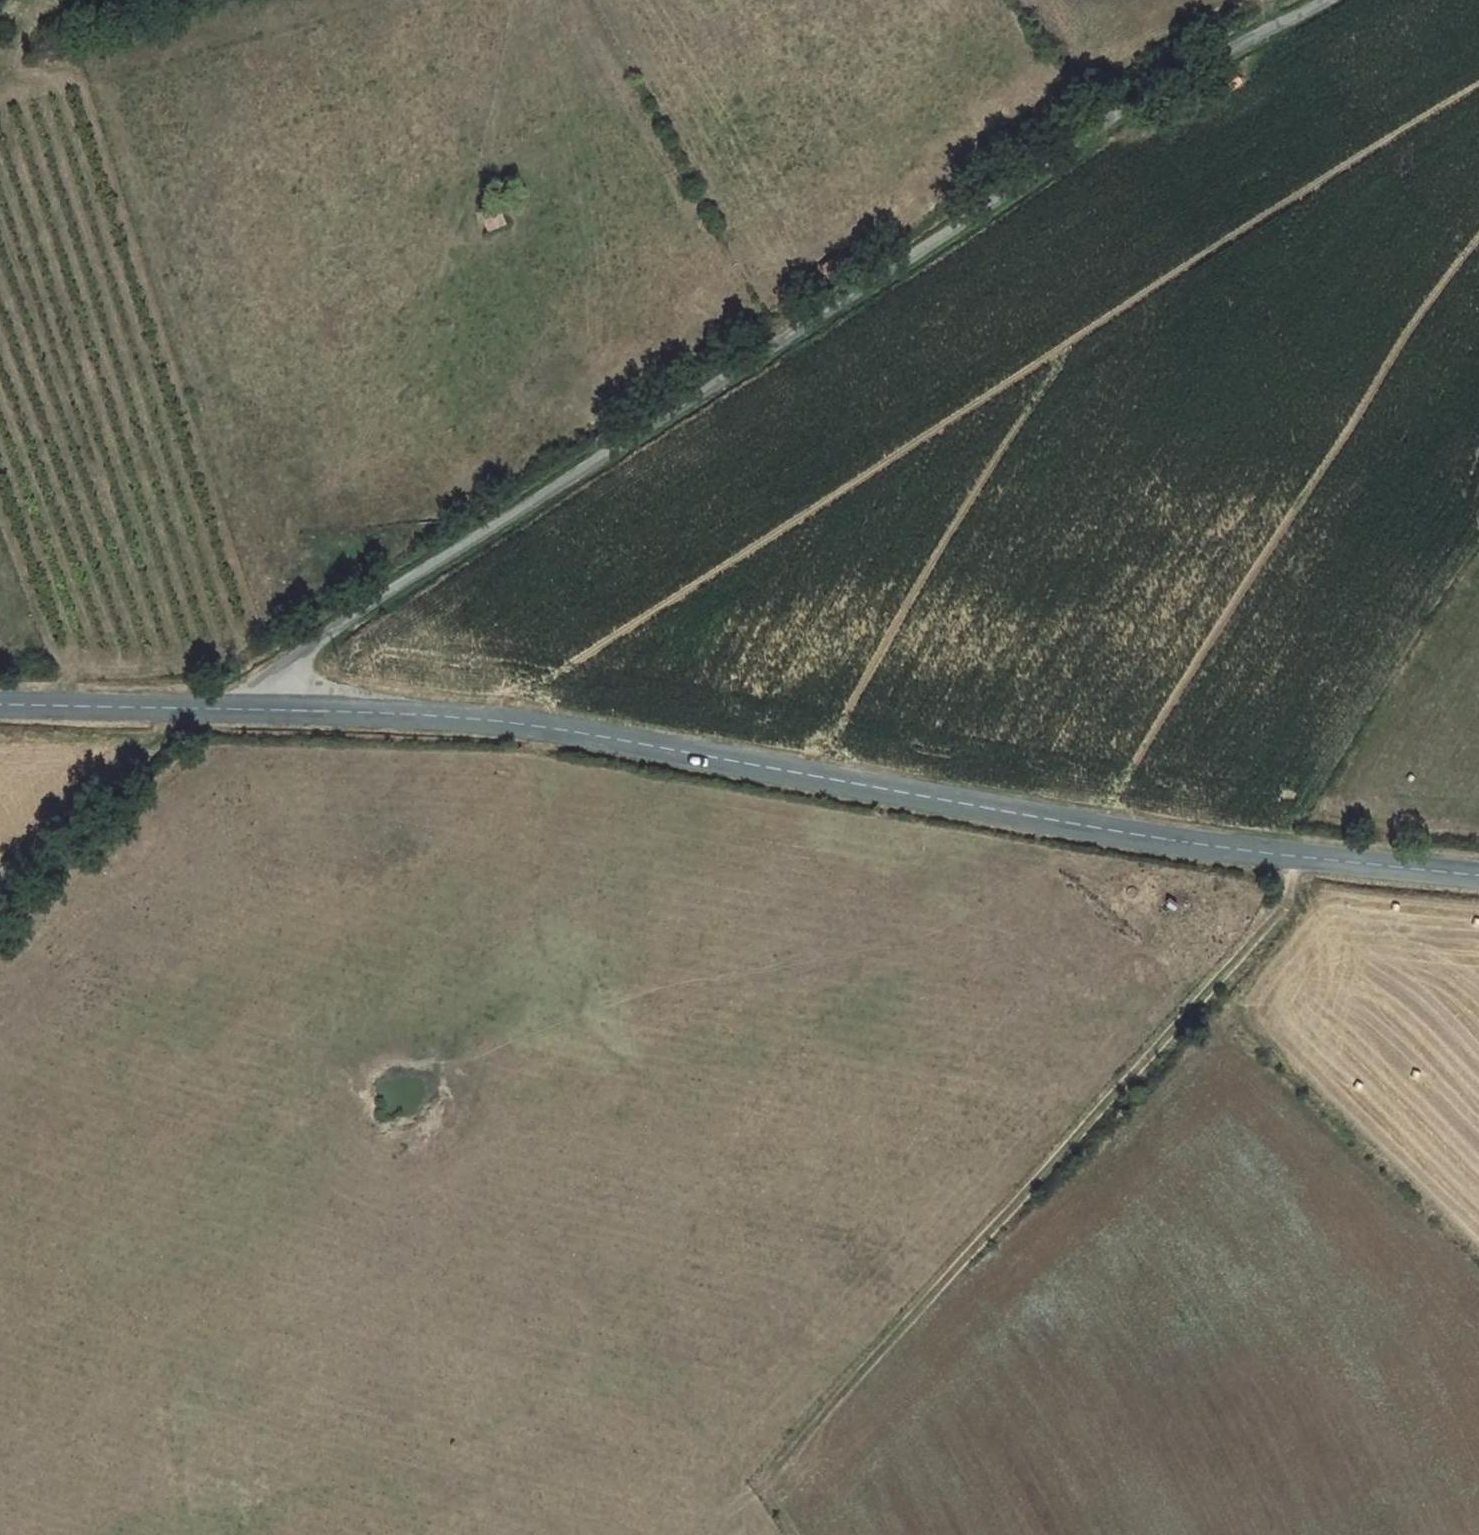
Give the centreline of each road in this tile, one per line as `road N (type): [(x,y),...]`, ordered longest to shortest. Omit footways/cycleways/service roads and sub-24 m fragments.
road 1 (unclassified): [(1338,0),(1123,114),(338,628),(285,674),(219,710)]
road 2 (tertiary): [(219,710),(452,720),(1181,847),(1478,878)]
road 3 (track): [(219,710),(0,915)]
road 4 (tertiary): [(0,707),(219,710)]

